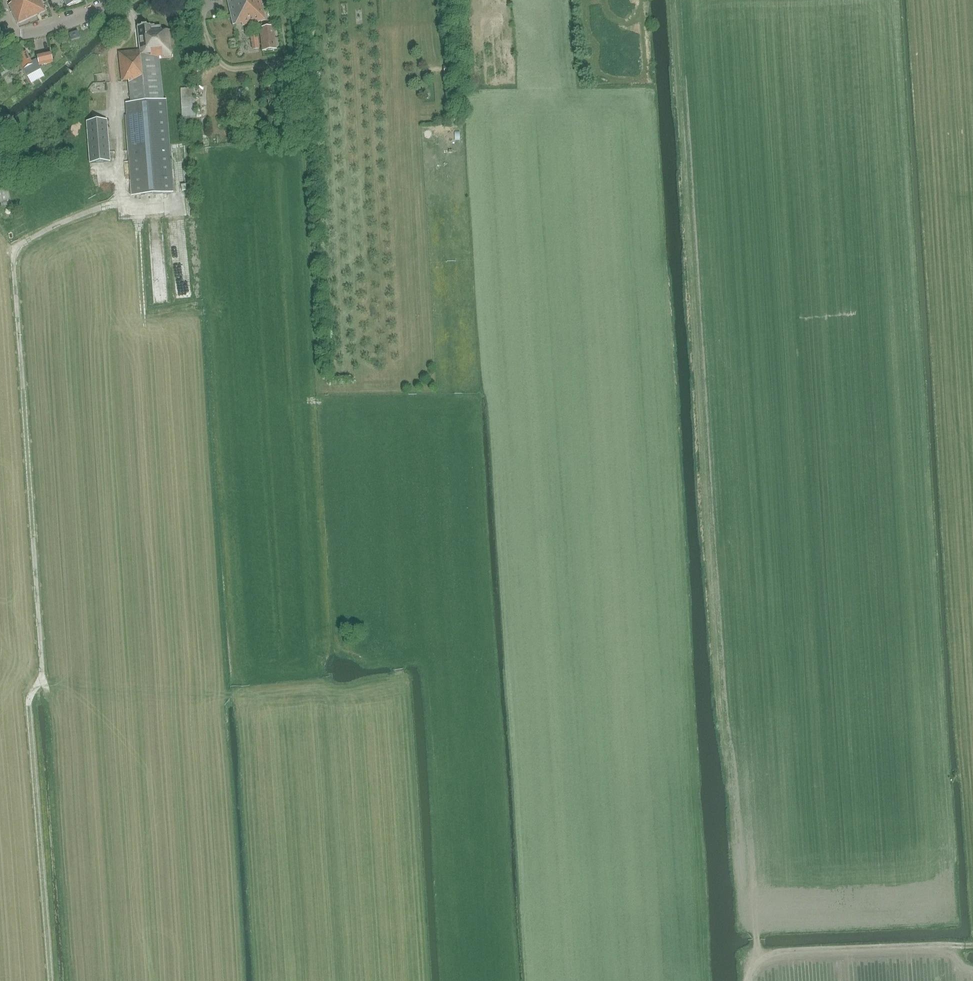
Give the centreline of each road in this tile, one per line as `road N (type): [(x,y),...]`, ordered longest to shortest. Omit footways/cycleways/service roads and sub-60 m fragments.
road 1 (track): [(742,980),(763,953),(961,945)]

